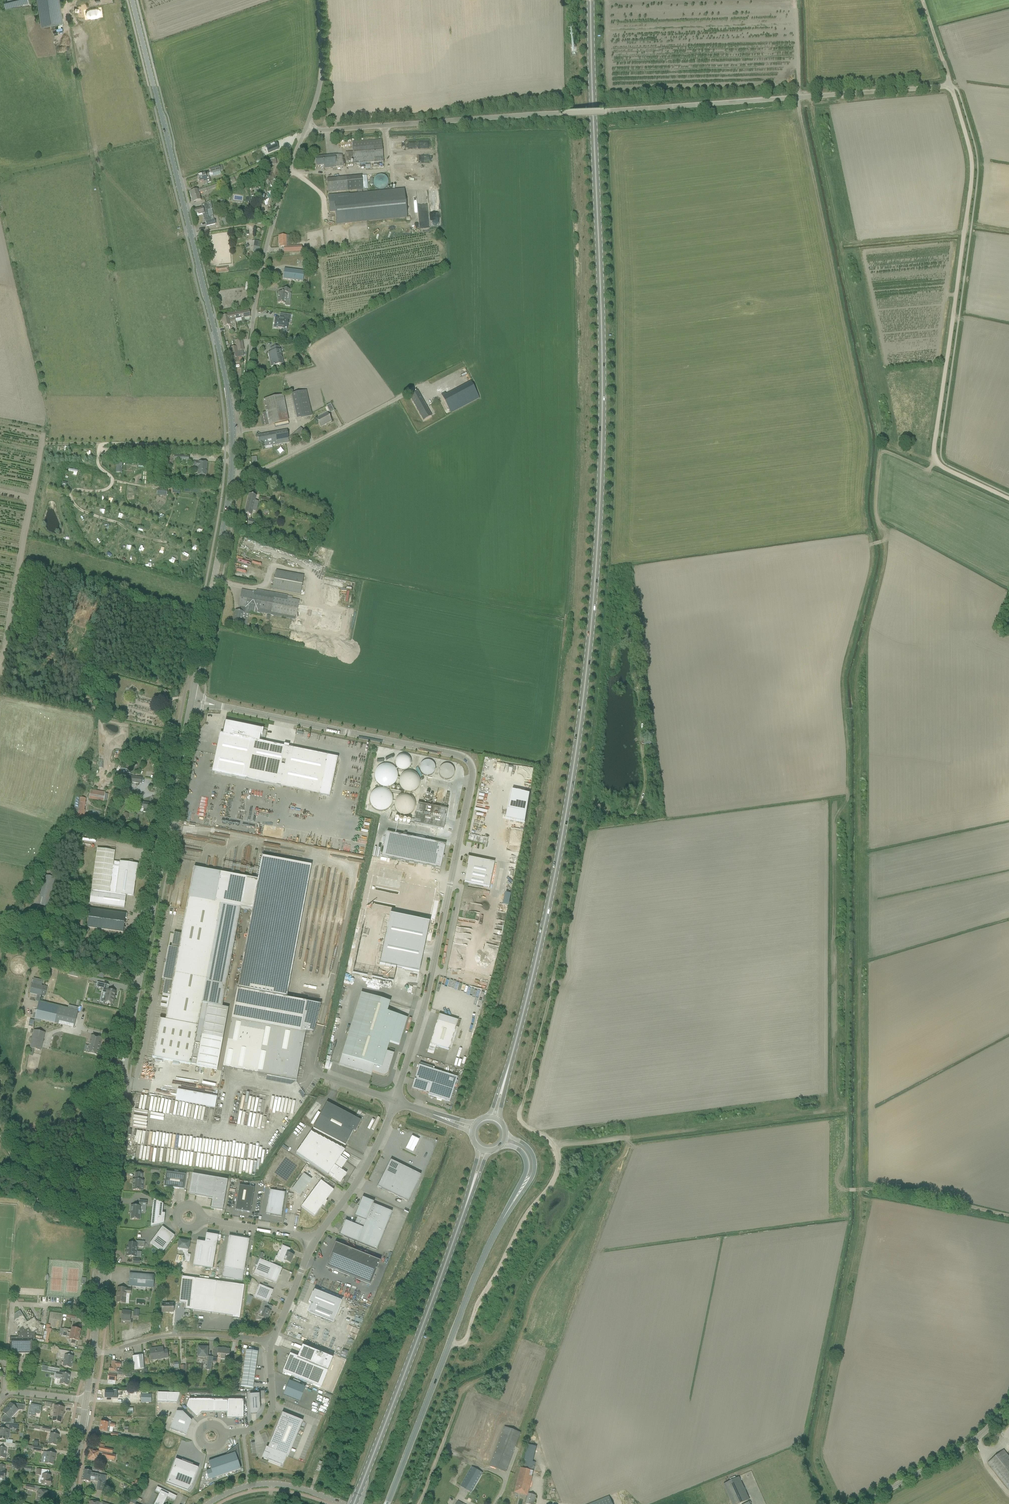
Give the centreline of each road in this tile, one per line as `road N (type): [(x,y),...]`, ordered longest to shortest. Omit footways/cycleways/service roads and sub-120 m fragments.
road 1 (primary): [(503,1085),(565,825),(592,629),(603,410),(590,0)]
road 2 (tertiary): [(94,1355),(120,1094),(193,702)]
road 3 (unclassified): [(305,129),(951,86)]
road 4 (unclassified): [(395,1102),(425,1007),(472,767),(462,757),(193,702)]
road 5 (track): [(1008,500),(949,472),(937,457),(973,172),(951,86)]
road 6 (tertiary): [(232,433),(212,319),(133,0)]
road 7 (track): [(556,1148),(526,1129),(520,1113),(585,814),(592,803),(623,814)]
road 8 (primary): [(354,1503),(472,1185)]
road 9 (tertiary): [(387,1503),(514,1202)]
road 10 (unclassified): [(232,433),(245,400),(263,258),(305,129)]
road 11 (tertiary): [(193,702),(229,507),(232,433)]
road 12 (track): [(450,1343),(465,1340),(525,1220),(555,1179),(556,1148)]
road 13 (tertiary): [(859,1503),(974,1440),(1008,1404)]
road 14 (unclassified): [(94,1355),(180,1335),(271,1344)]
road 15 (track): [(848,1190),(885,1189),(1008,1215)]
road 16 (unclassified): [(314,1241),(374,1155),(395,1102)]
road 17 (tertiary): [(342,1503),(259,1484),(208,1503)]
road 18 (unclassified): [(305,129),(321,78),(319,0)]
road 19 (unclassified): [(223,1435),(255,1431),(270,1417),(271,1344)]

